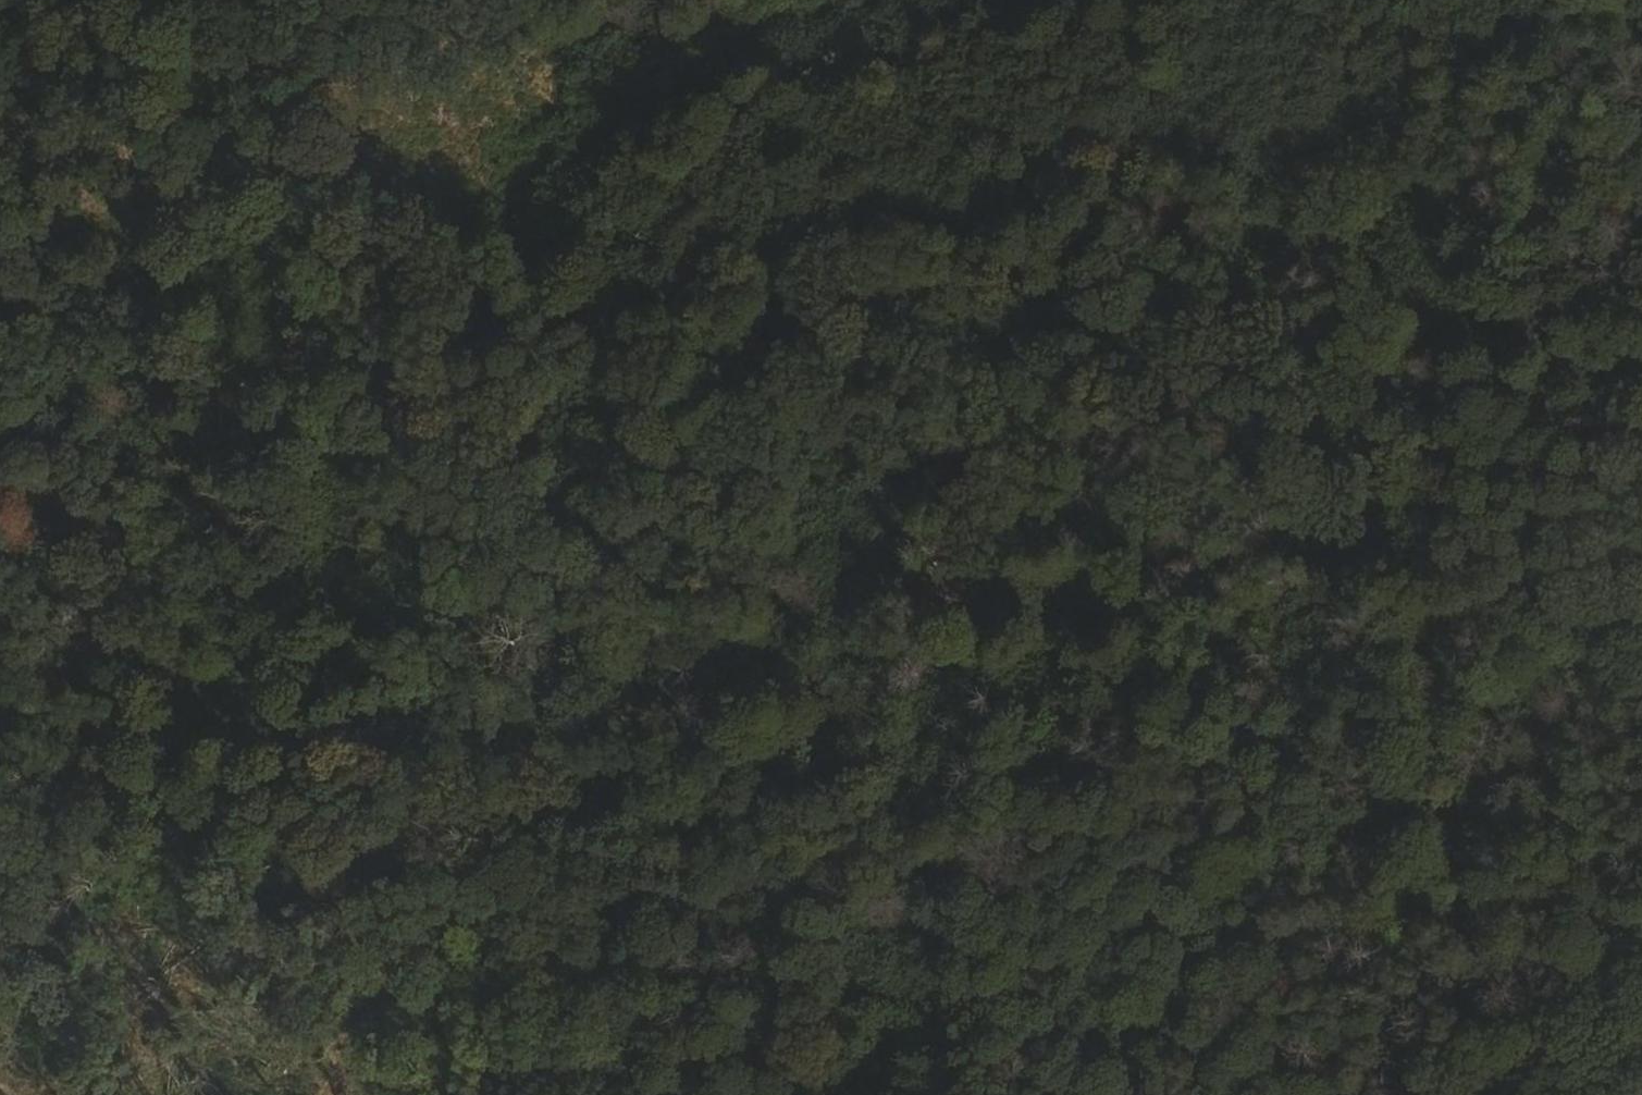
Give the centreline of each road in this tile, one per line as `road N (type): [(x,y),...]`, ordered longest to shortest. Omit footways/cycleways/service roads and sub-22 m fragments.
road 1 (track): [(59,1094),(0,880)]

